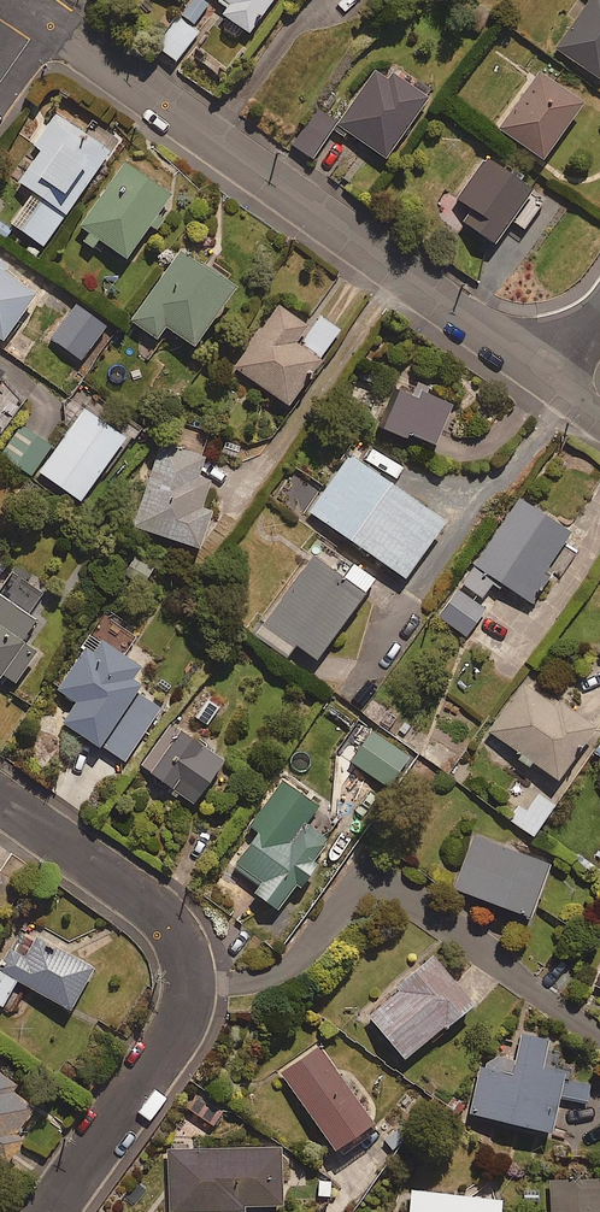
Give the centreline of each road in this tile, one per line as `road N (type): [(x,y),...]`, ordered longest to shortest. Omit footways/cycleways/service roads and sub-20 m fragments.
road 1 (residential): [(555,380),(47,19)]
road 2 (residential): [(49,1211),(179,1021),(187,958),(175,932),(141,900),(0,802)]

